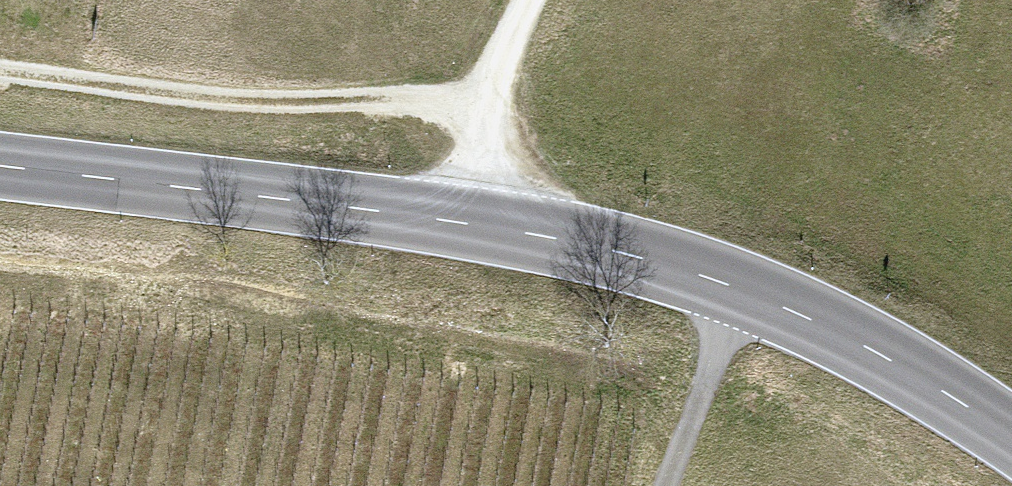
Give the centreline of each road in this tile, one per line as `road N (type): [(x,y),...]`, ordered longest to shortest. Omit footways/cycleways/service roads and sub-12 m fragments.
road 1 (primary): [(0,168),(592,248),(744,290),(888,360),(1011,436)]
road 2 (track): [(0,76),(237,104),(484,96)]
road 3 (track): [(436,222),(524,0)]
road 4 (track): [(744,290),(662,485)]

